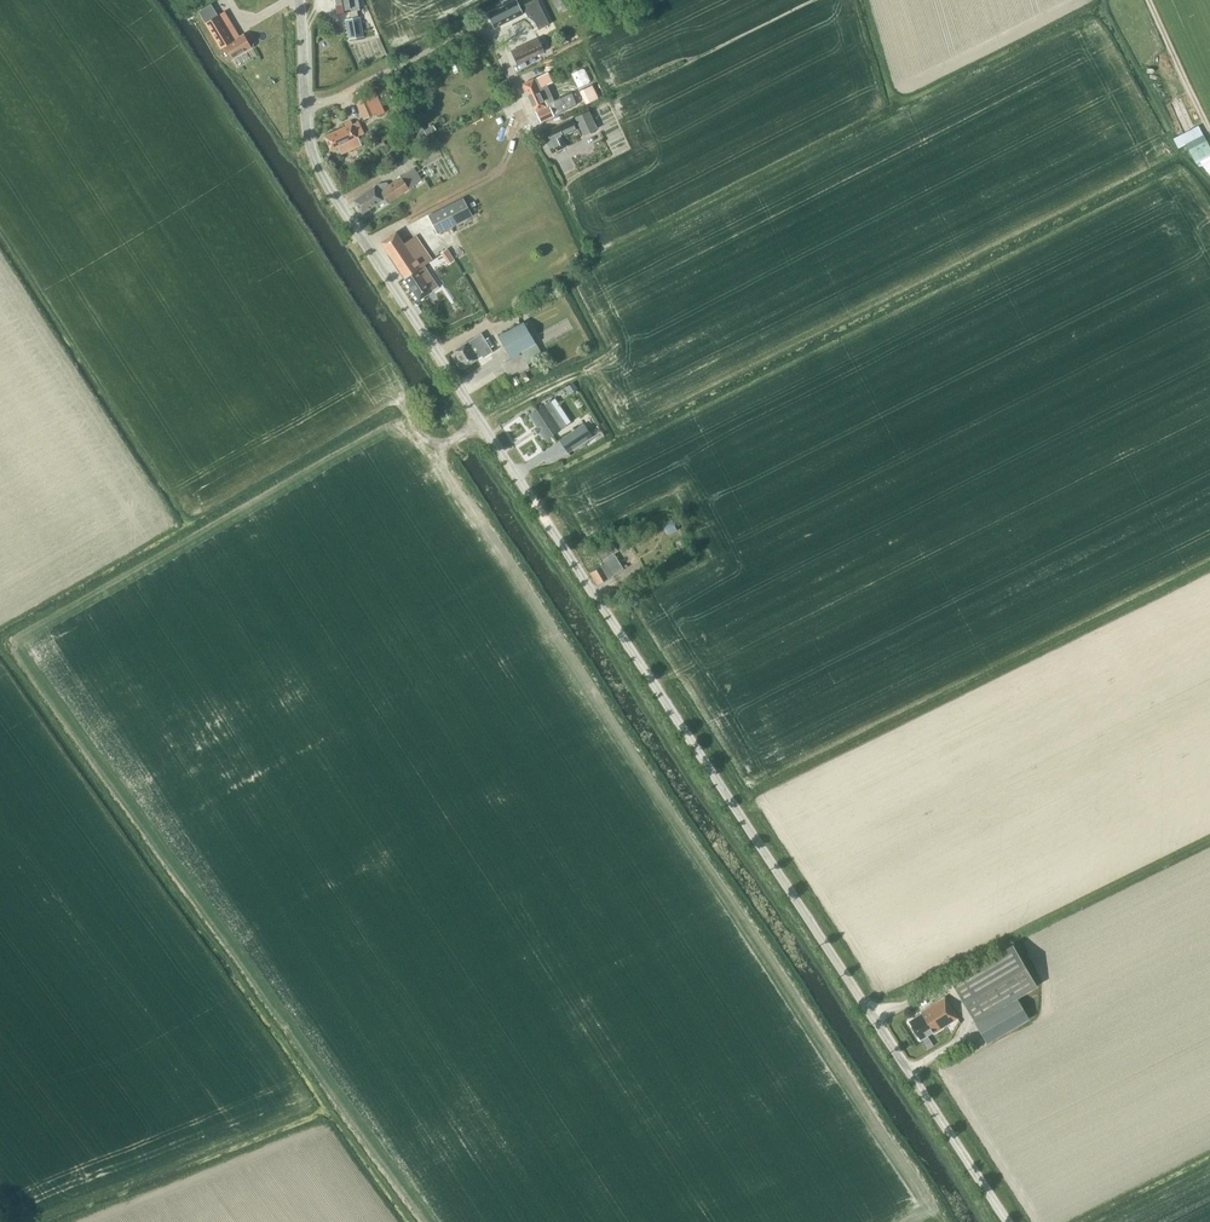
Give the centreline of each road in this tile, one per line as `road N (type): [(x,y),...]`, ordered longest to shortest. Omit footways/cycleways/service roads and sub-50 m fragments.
road 1 (unclassified): [(1008,1221),(328,186),(305,105)]
road 2 (residential): [(539,131),(495,37),(484,30),(305,105)]
road 3 (track): [(1149,0),(1209,131)]

